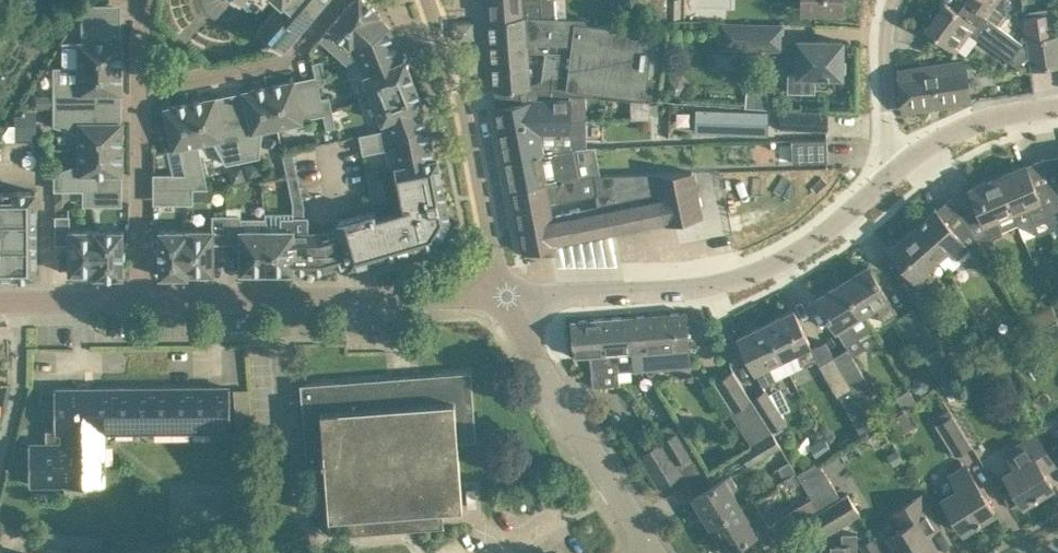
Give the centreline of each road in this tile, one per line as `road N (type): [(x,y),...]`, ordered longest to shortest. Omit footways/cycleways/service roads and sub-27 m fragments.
road 1 (residential): [(500,294),(674,294),(723,284),(828,230),(895,168)]
road 2 (residential): [(143,300),(500,294)]
road 3 (residential): [(427,0),(466,109),(500,294)]
road 4 (residential): [(652,552),(500,294)]
road 5 (residential): [(337,0),(288,64),(138,92)]
road 6 (residential): [(138,92),(143,300)]
road 7 (residential): [(895,168),(954,130),(1057,106)]
road 8 (residential): [(895,168),(882,38),(893,0)]
road 9 (residential): [(0,303),(143,300)]

